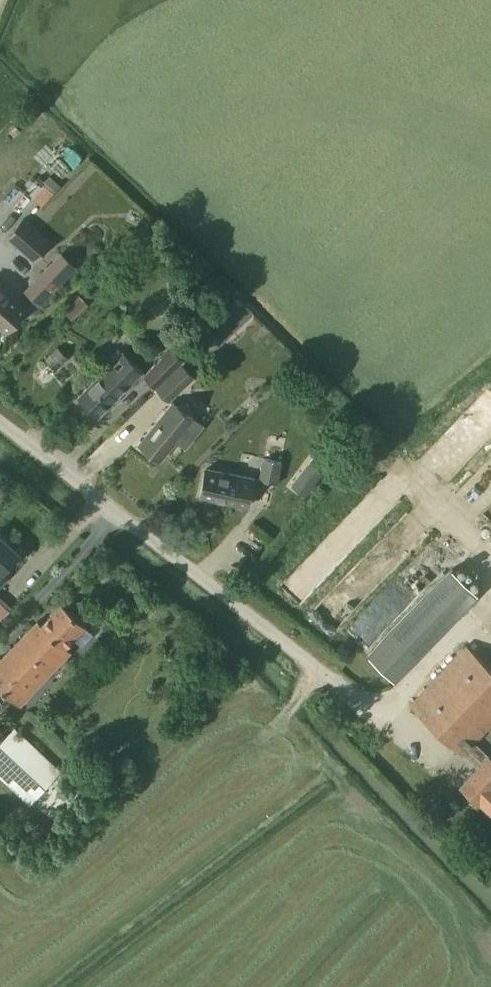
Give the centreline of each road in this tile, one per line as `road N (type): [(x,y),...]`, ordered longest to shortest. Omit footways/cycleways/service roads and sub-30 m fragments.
road 1 (unclassified): [(313,664),(0,419)]

